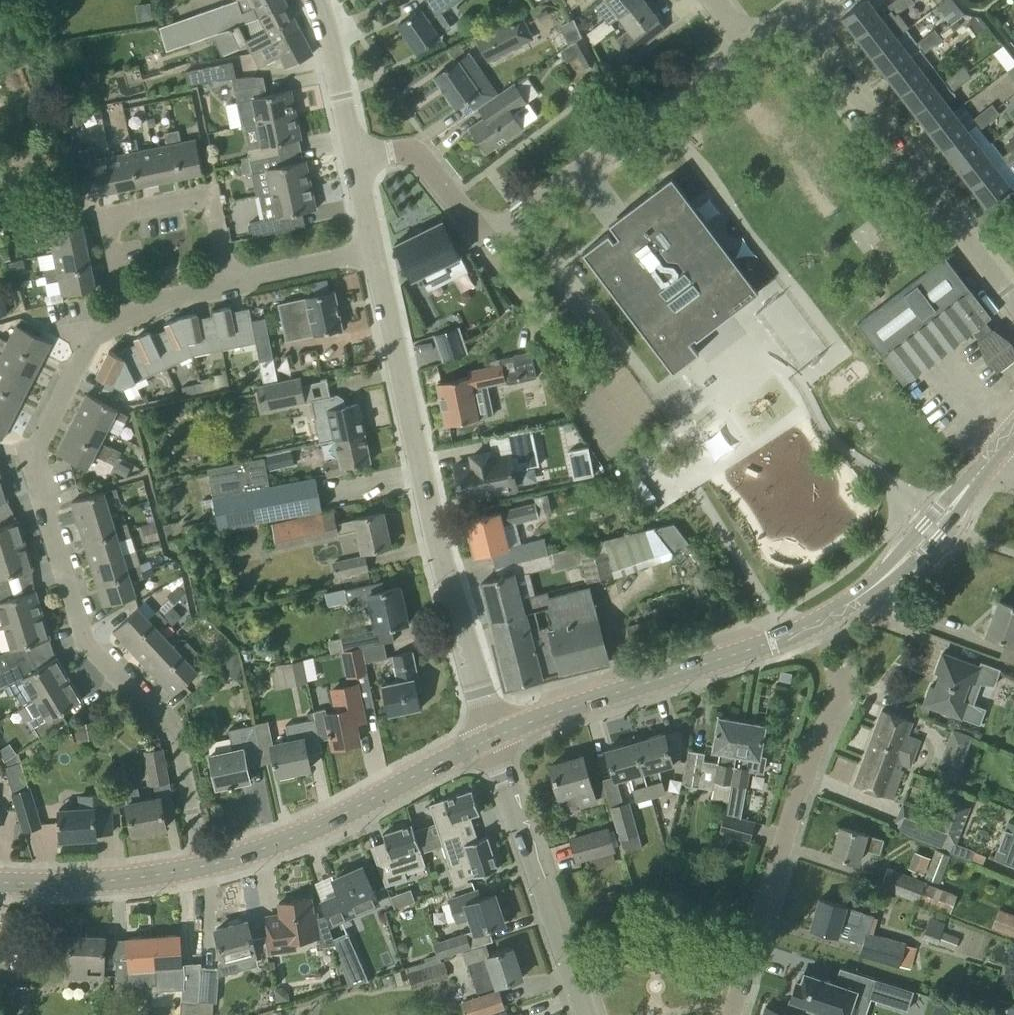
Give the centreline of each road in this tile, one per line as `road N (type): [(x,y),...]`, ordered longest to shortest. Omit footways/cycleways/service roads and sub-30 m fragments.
road 1 (residential): [(204,865),(177,738),(85,642),(29,454),(92,337),(127,319)]
road 2 (tertiary): [(490,738),(821,619),(903,560),(994,455)]
road 3 (residential): [(355,157),(405,149),(421,155),(485,241),(746,43)]
road 4 (residential): [(490,738),(436,539),(375,252)]
road 5 (residential): [(1013,298),(791,9)]
road 6 (unclassified): [(731,1014),(804,777),(836,705),(837,668)]
road 7 (tertiary): [(204,865),(320,825),(490,738)]
road 8 (residential): [(127,319),(107,219),(209,197),(230,286)]
road 9 (unclassified): [(586,1014),(490,738)]
road 10 (tertiary): [(0,881),(136,877),(204,865)]
road 11 (residential): [(355,157),(313,0)]
road 12 (residential): [(230,286),(375,252)]

